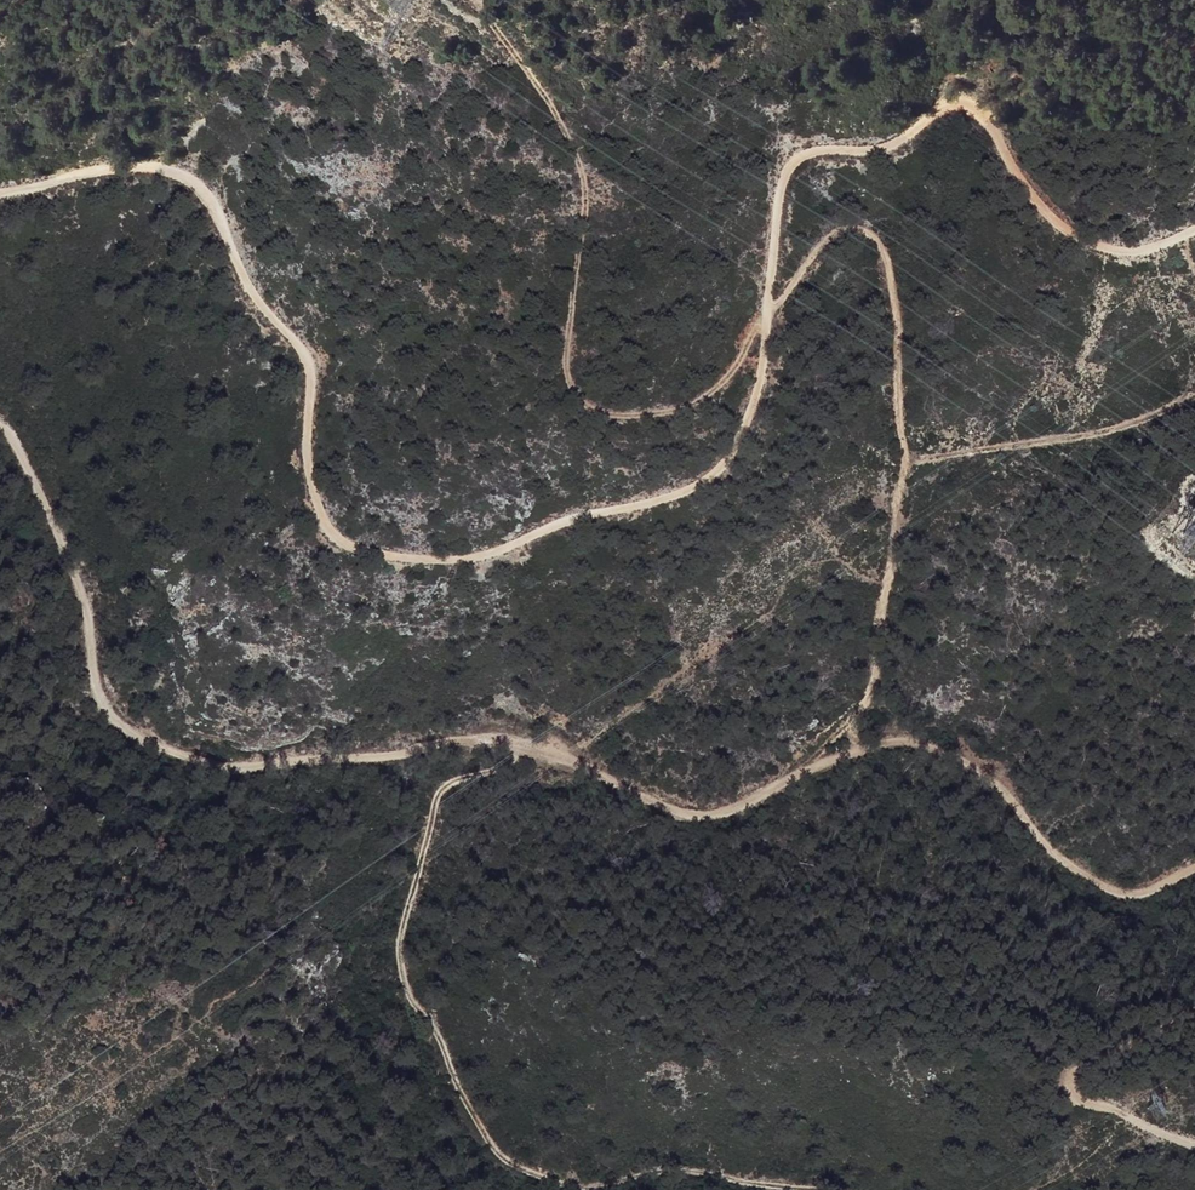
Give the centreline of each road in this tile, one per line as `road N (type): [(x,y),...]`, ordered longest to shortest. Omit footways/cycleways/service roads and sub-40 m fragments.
road 1 (track): [(0,192),(144,168),(198,186),(216,204),(262,304),(305,354),(310,466),(324,518),(343,544),(414,560),(479,560),(519,549),(582,517),(705,486),(738,462),(769,363),(790,173),(808,155),(884,152),(957,103),(980,108),(1048,211),(1108,257),(1128,259),(1194,231)]
road 2 (track): [(0,426),(19,448),(84,597),(94,687),(115,720),(155,744),(227,768),(490,741),(563,757),(669,808),(707,813),(883,740),(933,744),(992,780),(1050,850),(1091,879),(1148,891),(1194,866)]
road 3 (track): [(854,751),(852,731),(878,675),(881,609),(897,559),(894,507),(907,461),(893,277),(879,242),(871,234),(838,242),(798,299),(758,321),(714,397),(627,414),(596,406),(580,389),(573,359),(573,265),(589,209),(578,143),(565,110),(481,6)]
road 4 (track): [(535,748),(441,786),(397,959),(491,1150),(518,1169),(564,1184),(663,1168),(822,1189)]
road 5 (track): [(907,461),(1104,430),(1194,393)]
road 6 (track): [(1194,1022),(1075,1074),(1070,1098),(1194,1147)]

